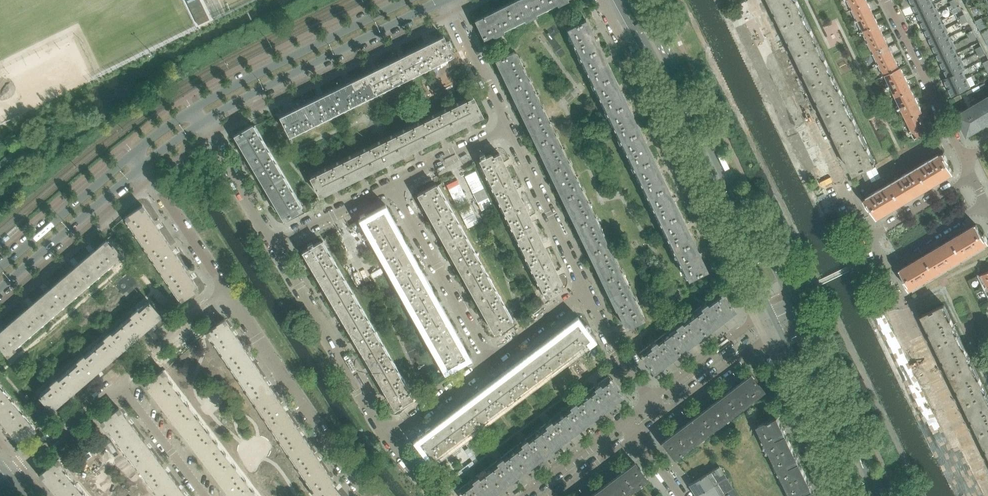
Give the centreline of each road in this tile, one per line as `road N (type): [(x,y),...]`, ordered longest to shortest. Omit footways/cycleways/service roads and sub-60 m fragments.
road 1 (residential): [(601,0),(748,323)]
road 2 (secondary): [(618,0),(769,307)]
road 3 (secondary): [(784,295),(642,0)]
road 4 (tertiary): [(204,120),(440,0)]
road 5 (residential): [(867,234),(756,0)]
road 6 (residential): [(369,495),(224,289)]
road 7 (residential): [(987,490),(884,269)]
road 8 (tertiary): [(404,0),(194,108)]
road 9 (residential): [(387,437),(275,243)]
road 10 (secondary): [(883,495),(792,313)]
road 11 (residential): [(391,186),(489,362)]
road 12 (secondary): [(778,324),(862,495)]
road 13 (tertiary): [(0,284),(142,166)]
road 14 (residential): [(585,290),(506,129)]
road 15 (residential): [(887,0),(964,159)]
road 16 (tertiary): [(133,153),(0,265)]
road 17 (residential): [(757,342),(832,495)]
road 18 (residential): [(224,289),(142,166)]
road 19 (residential): [(118,381),(9,476)]
road 20 (residential): [(204,495),(118,381)]
road 21 (residential): [(275,243),(204,120)]
road 22 (residential): [(506,129),(449,0)]
road 23 (residential): [(224,289),(118,381)]
road 24 (residential): [(629,418),(524,495)]
road 25 (residential): [(275,243),(391,186)]
road 26 (residential): [(651,401),(585,290)]
road 27 (residential): [(391,186),(506,129)]
road 28 (residential): [(387,437),(489,362)]
road 29 (residential): [(748,323),(651,401)]
road 30 (residential): [(660,414),(757,342)]
road 31 (residential): [(884,269),(987,208)]

